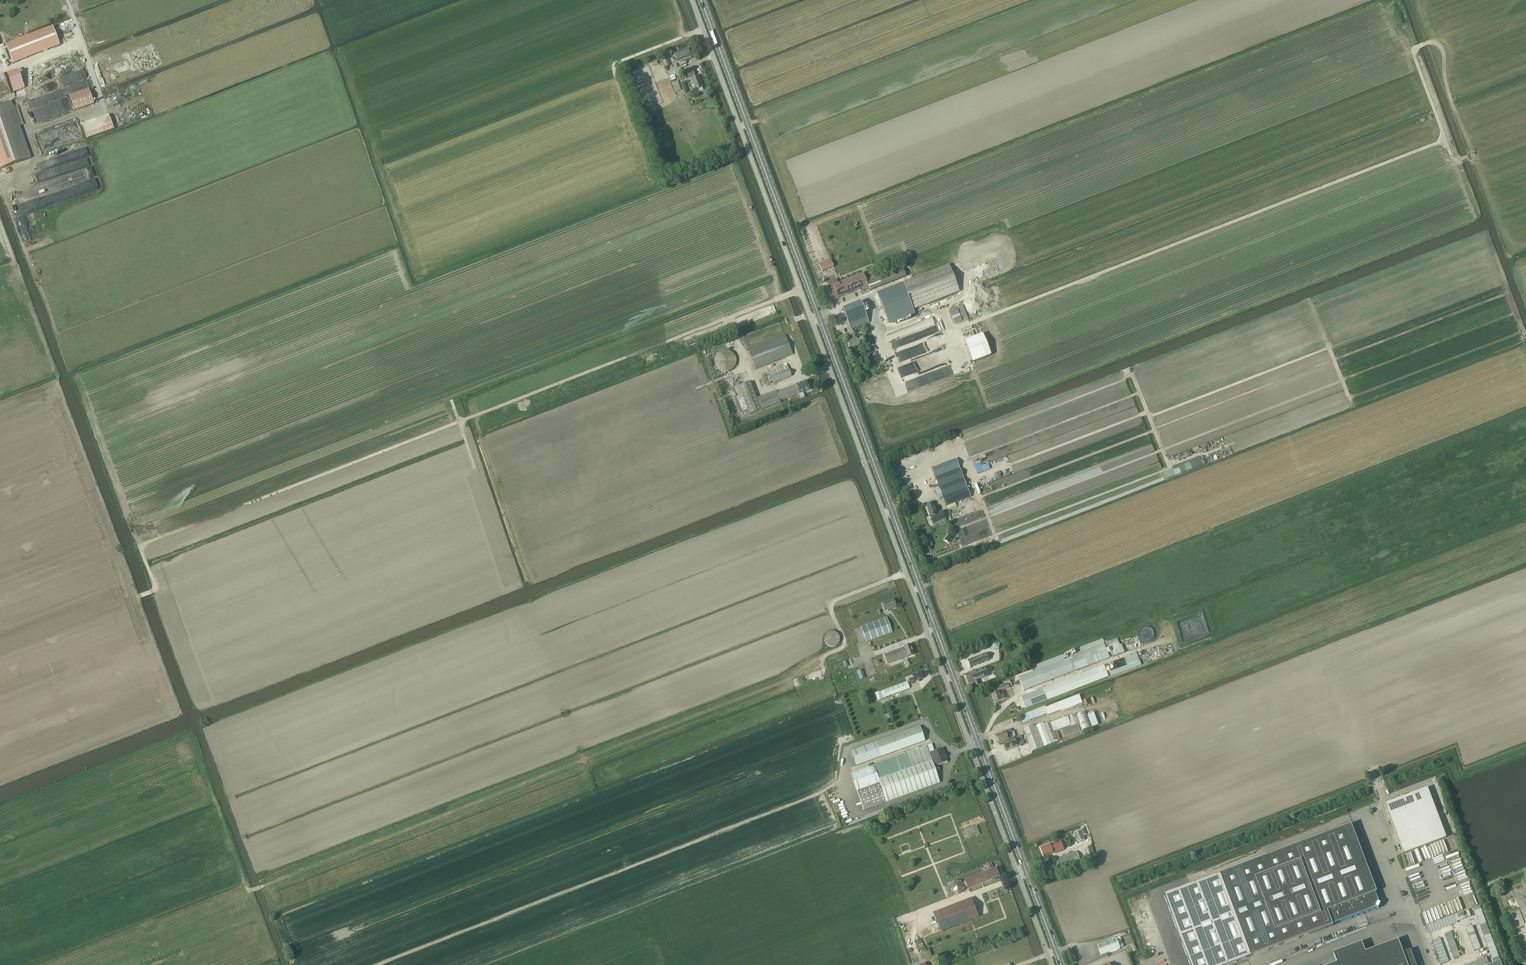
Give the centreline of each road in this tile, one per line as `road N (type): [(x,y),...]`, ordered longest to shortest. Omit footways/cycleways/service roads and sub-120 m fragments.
road 1 (unclassified): [(692,0),(1053,964)]
road 2 (primary): [(1061,964),(703,0)]
road 3 (track): [(133,598),(155,589),(140,546),(801,290)]
road 4 (track): [(246,886),(850,656),(872,655)]
road 5 (track): [(866,297),(888,354),(1444,140)]
road 6 (track): [(840,781),(377,964)]
road 7 (track): [(933,497),(930,478),(965,465),(971,481),(1148,413)]
road 8 (track): [(68,0),(106,106),(28,134),(40,165)]
road 9 (track): [(1149,418),(1329,349)]
road 10 (unclassified): [(1434,964),(1374,809)]

